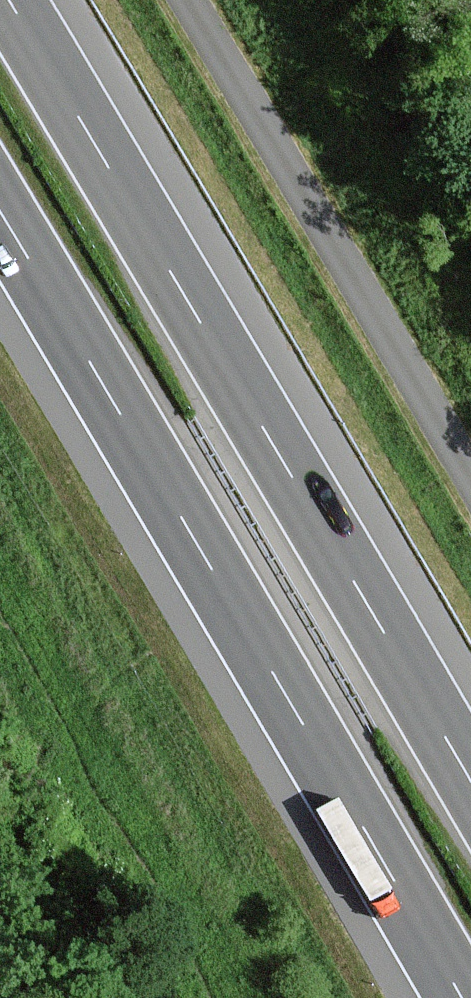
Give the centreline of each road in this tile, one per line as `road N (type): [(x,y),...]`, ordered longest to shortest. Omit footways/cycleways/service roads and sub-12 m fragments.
road 1 (motorway): [(470,784),(9,0)]
road 2 (motorway): [(0,214),(460,997)]
road 3 (unclassified): [(189,0),(470,481)]

